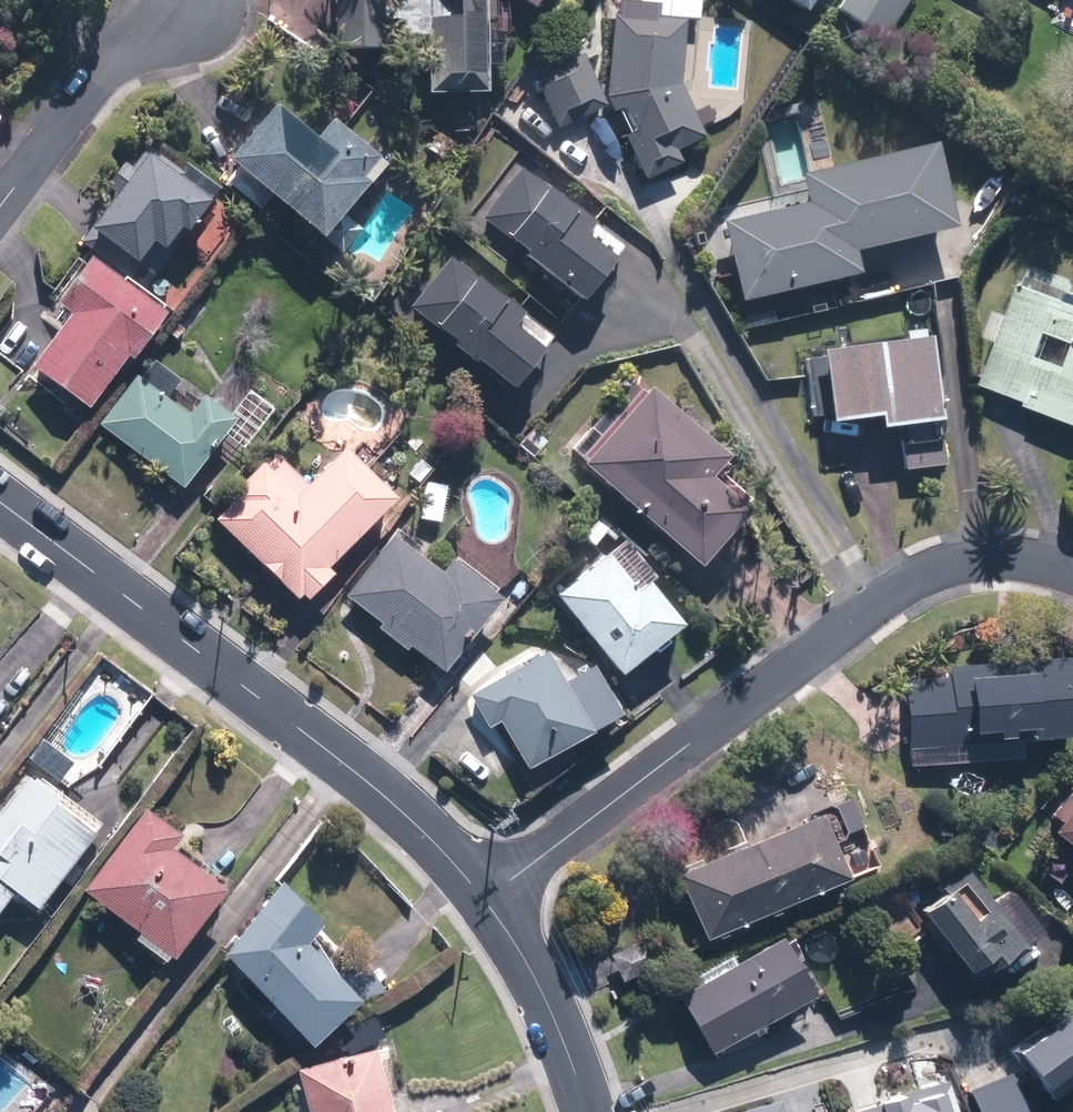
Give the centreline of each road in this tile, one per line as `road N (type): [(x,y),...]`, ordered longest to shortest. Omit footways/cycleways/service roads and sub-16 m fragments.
road 1 (residential): [(1072,572),(983,560),(931,573),(483,896)]
road 2 (residential): [(483,896),(366,780),(0,503)]
road 3 (residential): [(192,0),(100,79),(0,209)]
road 4 (residential): [(588,1111),(558,1026),(483,896)]

